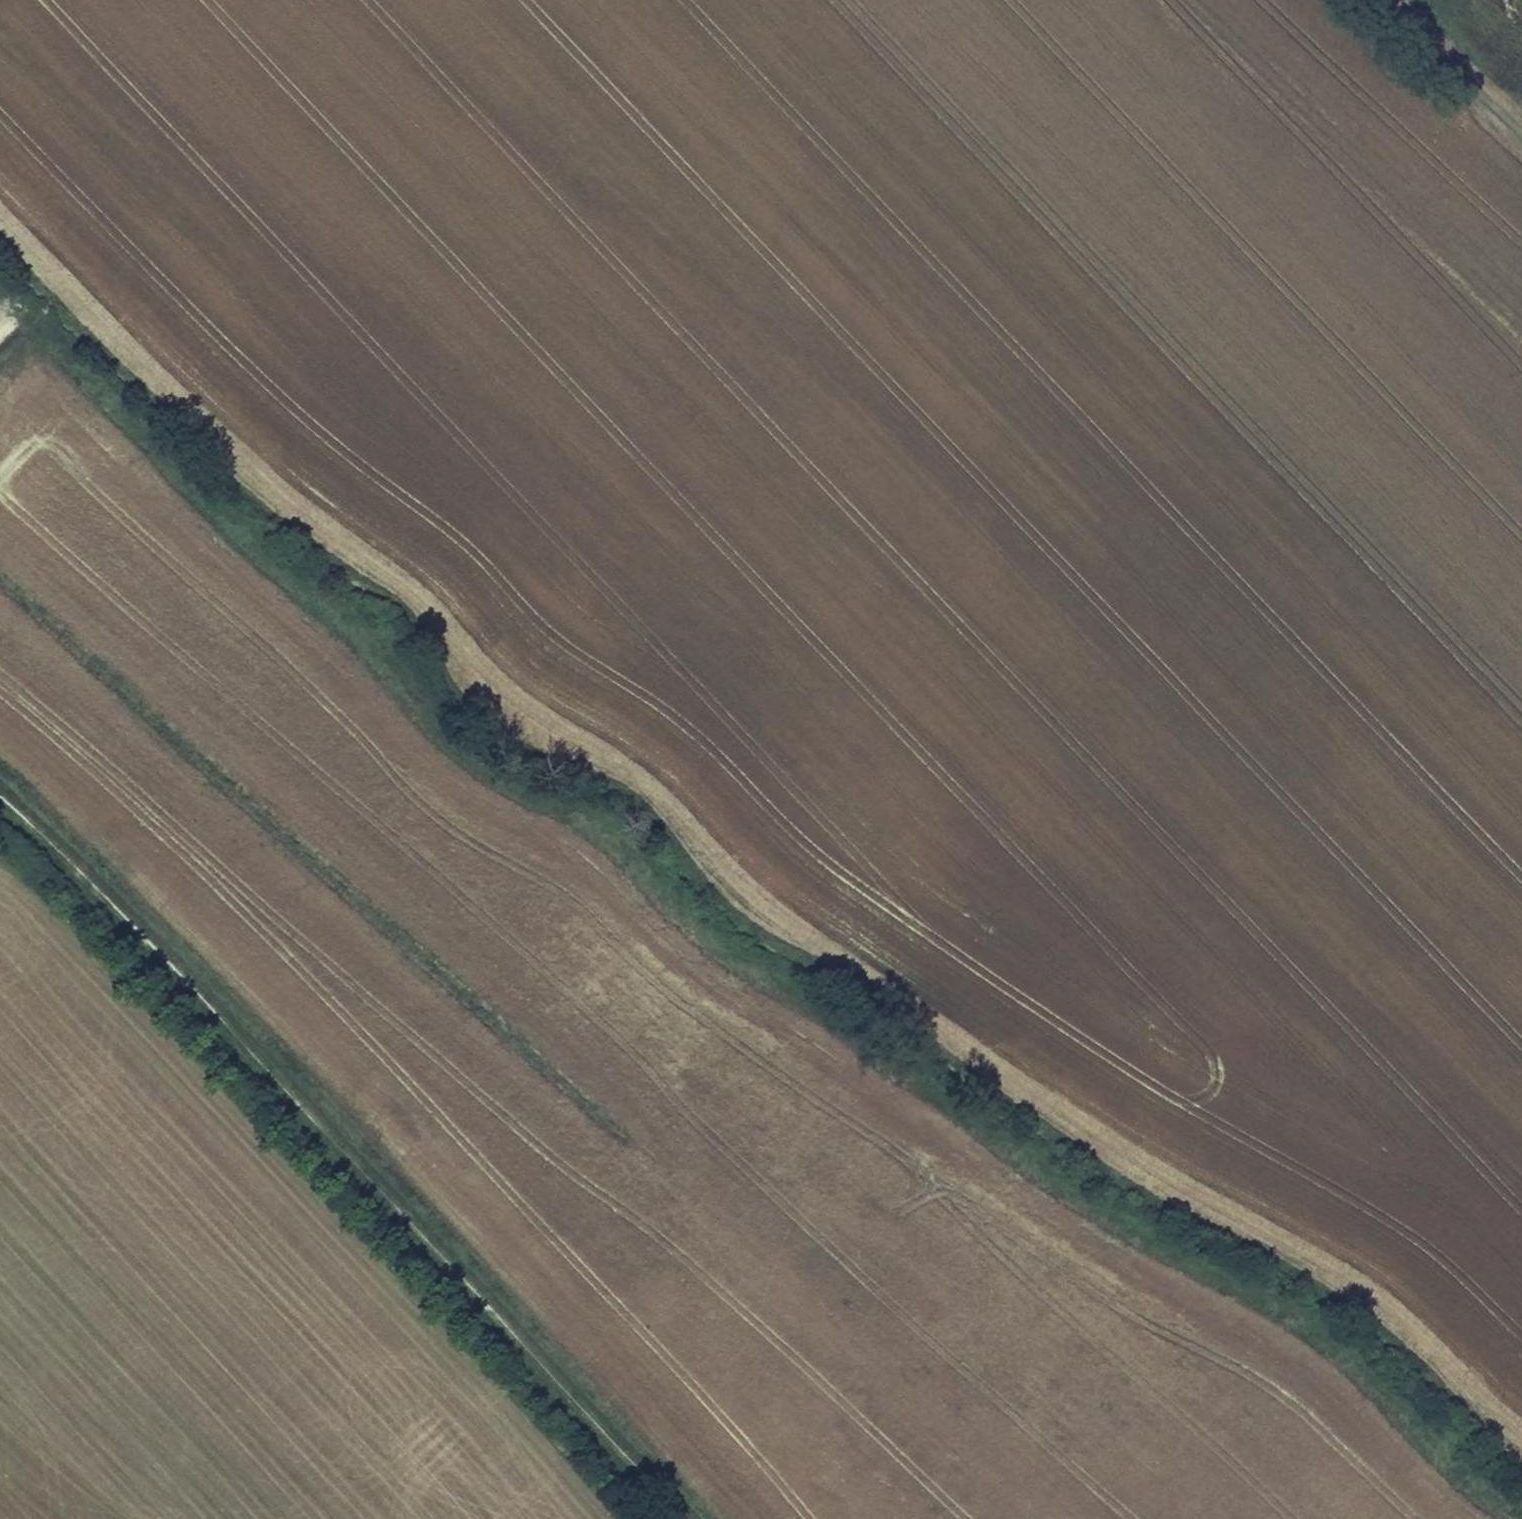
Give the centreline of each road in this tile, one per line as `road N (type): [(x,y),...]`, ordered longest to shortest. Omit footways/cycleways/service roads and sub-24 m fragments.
road 1 (track): [(692,1518),(0,800)]
road 2 (track): [(1368,0),(1521,143)]

